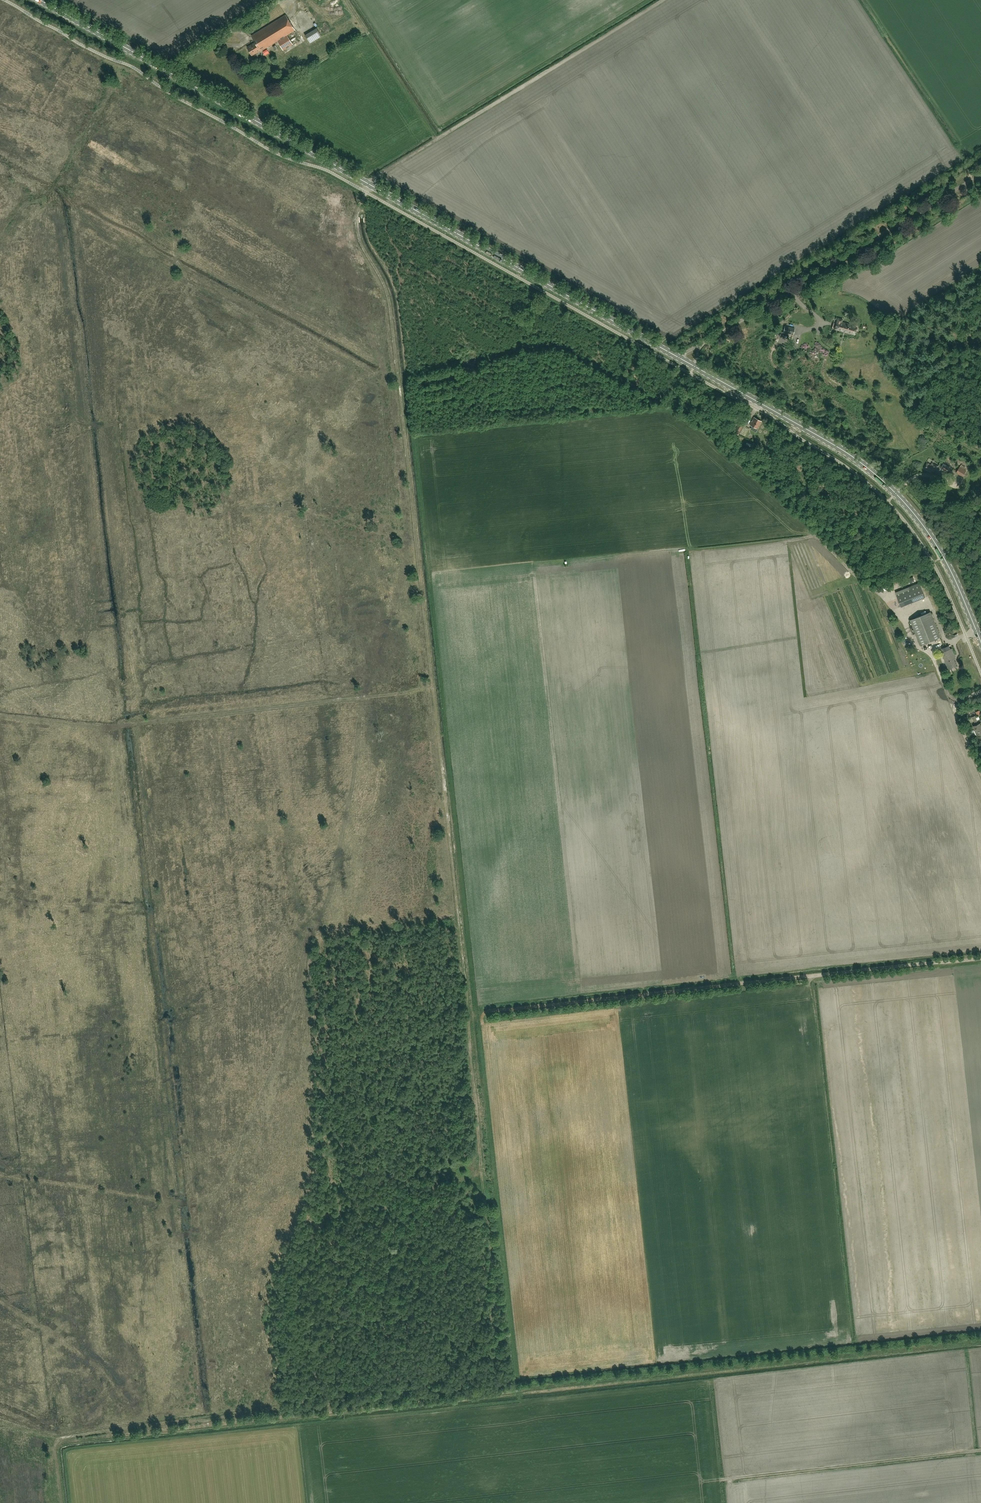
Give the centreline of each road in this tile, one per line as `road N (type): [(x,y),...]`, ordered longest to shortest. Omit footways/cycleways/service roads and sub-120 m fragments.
road 1 (track): [(362,208),(363,244),(392,316),(492,1231),(497,1373),(488,1384),(431,1393),(279,1405),(58,1439),(63,1502)]
road 2 (primary): [(980,644),(930,536),(882,480),(839,448),(40,0)]
road 3 (track): [(396,299),(520,1391)]
road 4 (track): [(520,1391),(56,1447)]
road 5 (track): [(520,1391),(980,1341)]

